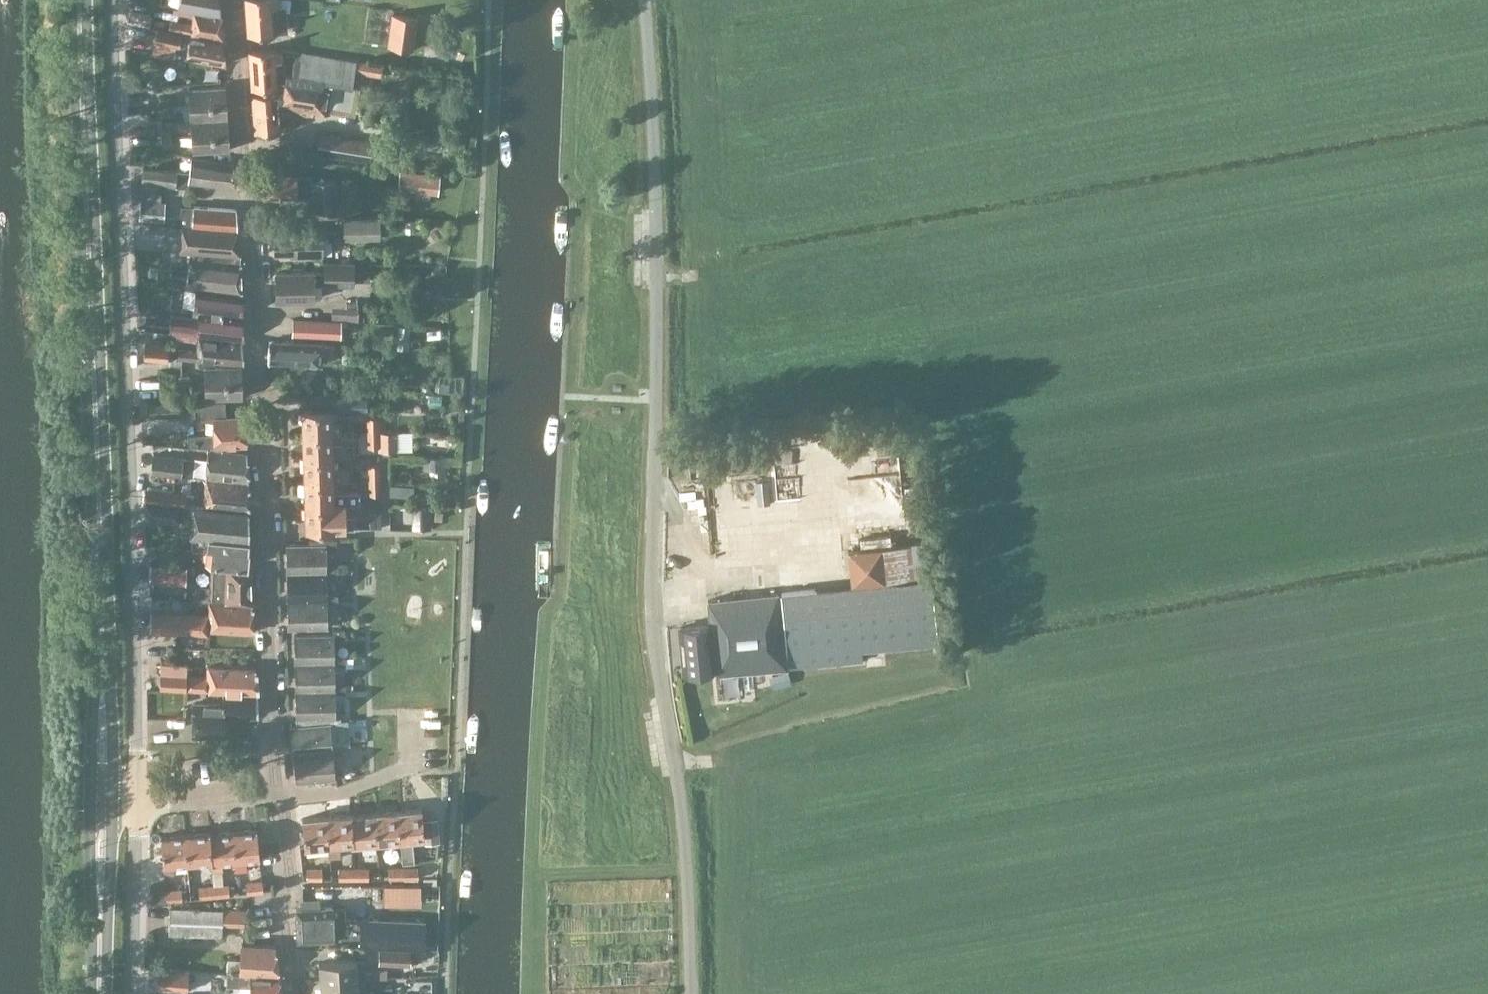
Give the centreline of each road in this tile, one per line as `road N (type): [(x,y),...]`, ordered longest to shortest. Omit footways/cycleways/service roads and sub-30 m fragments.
road 1 (unclassified): [(690,993),(681,807),(652,607),(656,264),(644,0)]
road 2 (residential): [(280,799),(253,233),(232,0)]
road 3 (residential): [(136,799),(112,0)]
road 4 (primary): [(101,691),(78,0)]
road 5 (residential): [(292,993),(280,799)]
road 6 (residential): [(133,993),(136,799)]
road 7 (residential): [(280,799),(252,790),(136,799)]

